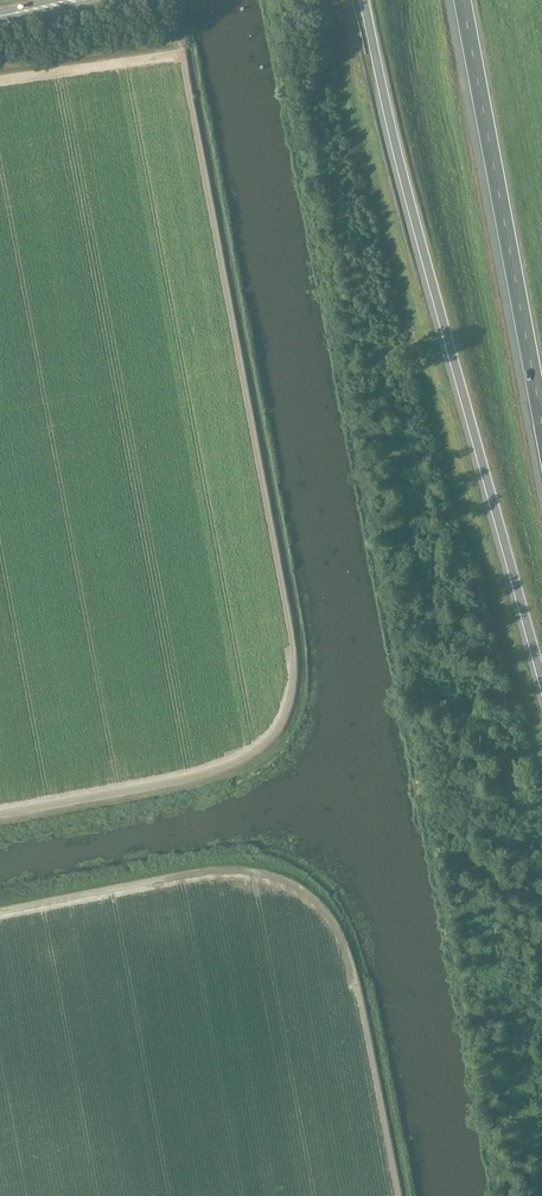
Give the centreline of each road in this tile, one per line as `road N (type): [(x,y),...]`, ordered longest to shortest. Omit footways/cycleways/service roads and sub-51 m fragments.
road 1 (motorway): [(364,0),(541,677)]
road 2 (motorway): [(463,0),(541,421)]

